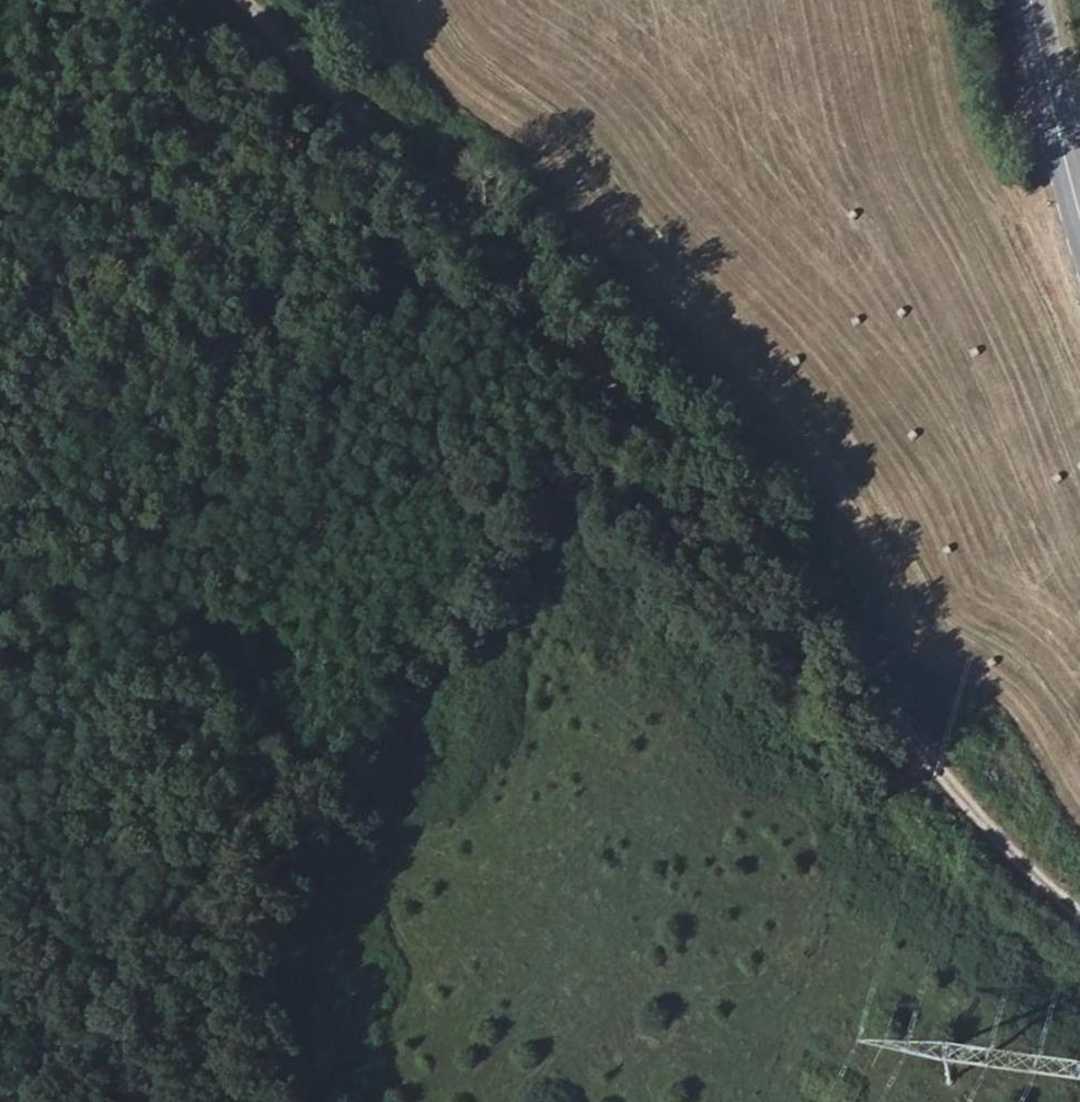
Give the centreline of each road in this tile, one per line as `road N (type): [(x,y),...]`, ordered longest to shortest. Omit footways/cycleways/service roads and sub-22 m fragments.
road 1 (track): [(245,0),(698,457),(1006,850),(1079,915)]
road 2 (primary): [(1079,210),(1026,0)]

